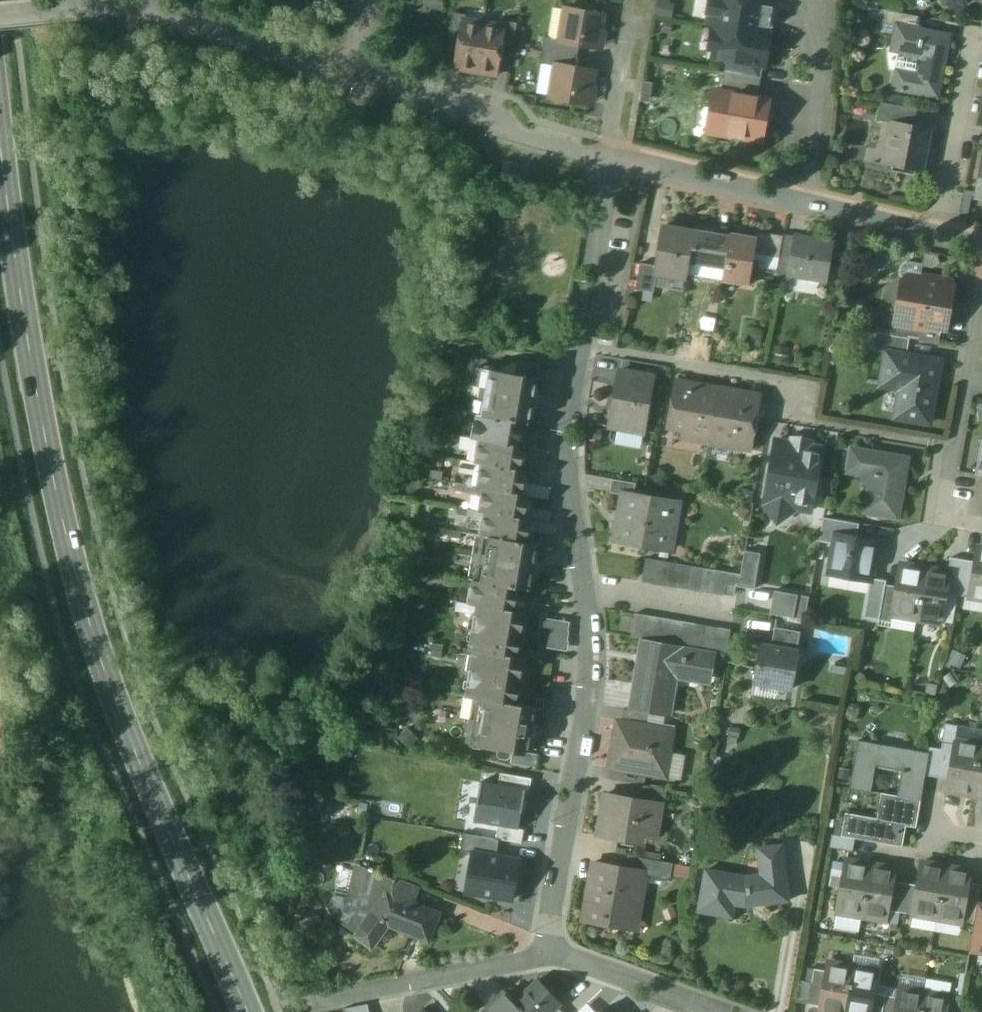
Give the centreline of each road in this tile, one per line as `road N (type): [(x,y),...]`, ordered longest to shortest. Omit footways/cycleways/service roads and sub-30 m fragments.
road 1 (secondary): [(246,1011),(88,608),(43,429),(0,150)]
road 2 (residential): [(547,954),(590,656),(568,417),(612,161)]
road 3 (residential): [(68,7),(160,10),(351,73)]
road 4 (residential): [(351,73),(612,161)]
road 5 (residential): [(981,295),(943,519),(981,526)]
road 6 (residential): [(547,954),(319,1002)]
road 7 (residential): [(941,237),(972,38),(981,40)]
road 8 (residential): [(803,0),(821,43),(811,206)]
road 9 (residential): [(612,161),(811,206)]
road 10 (residential): [(710,1011),(547,954)]
road 11 (residential): [(612,161),(629,24)]
road 12 (residential): [(811,206),(941,237)]

